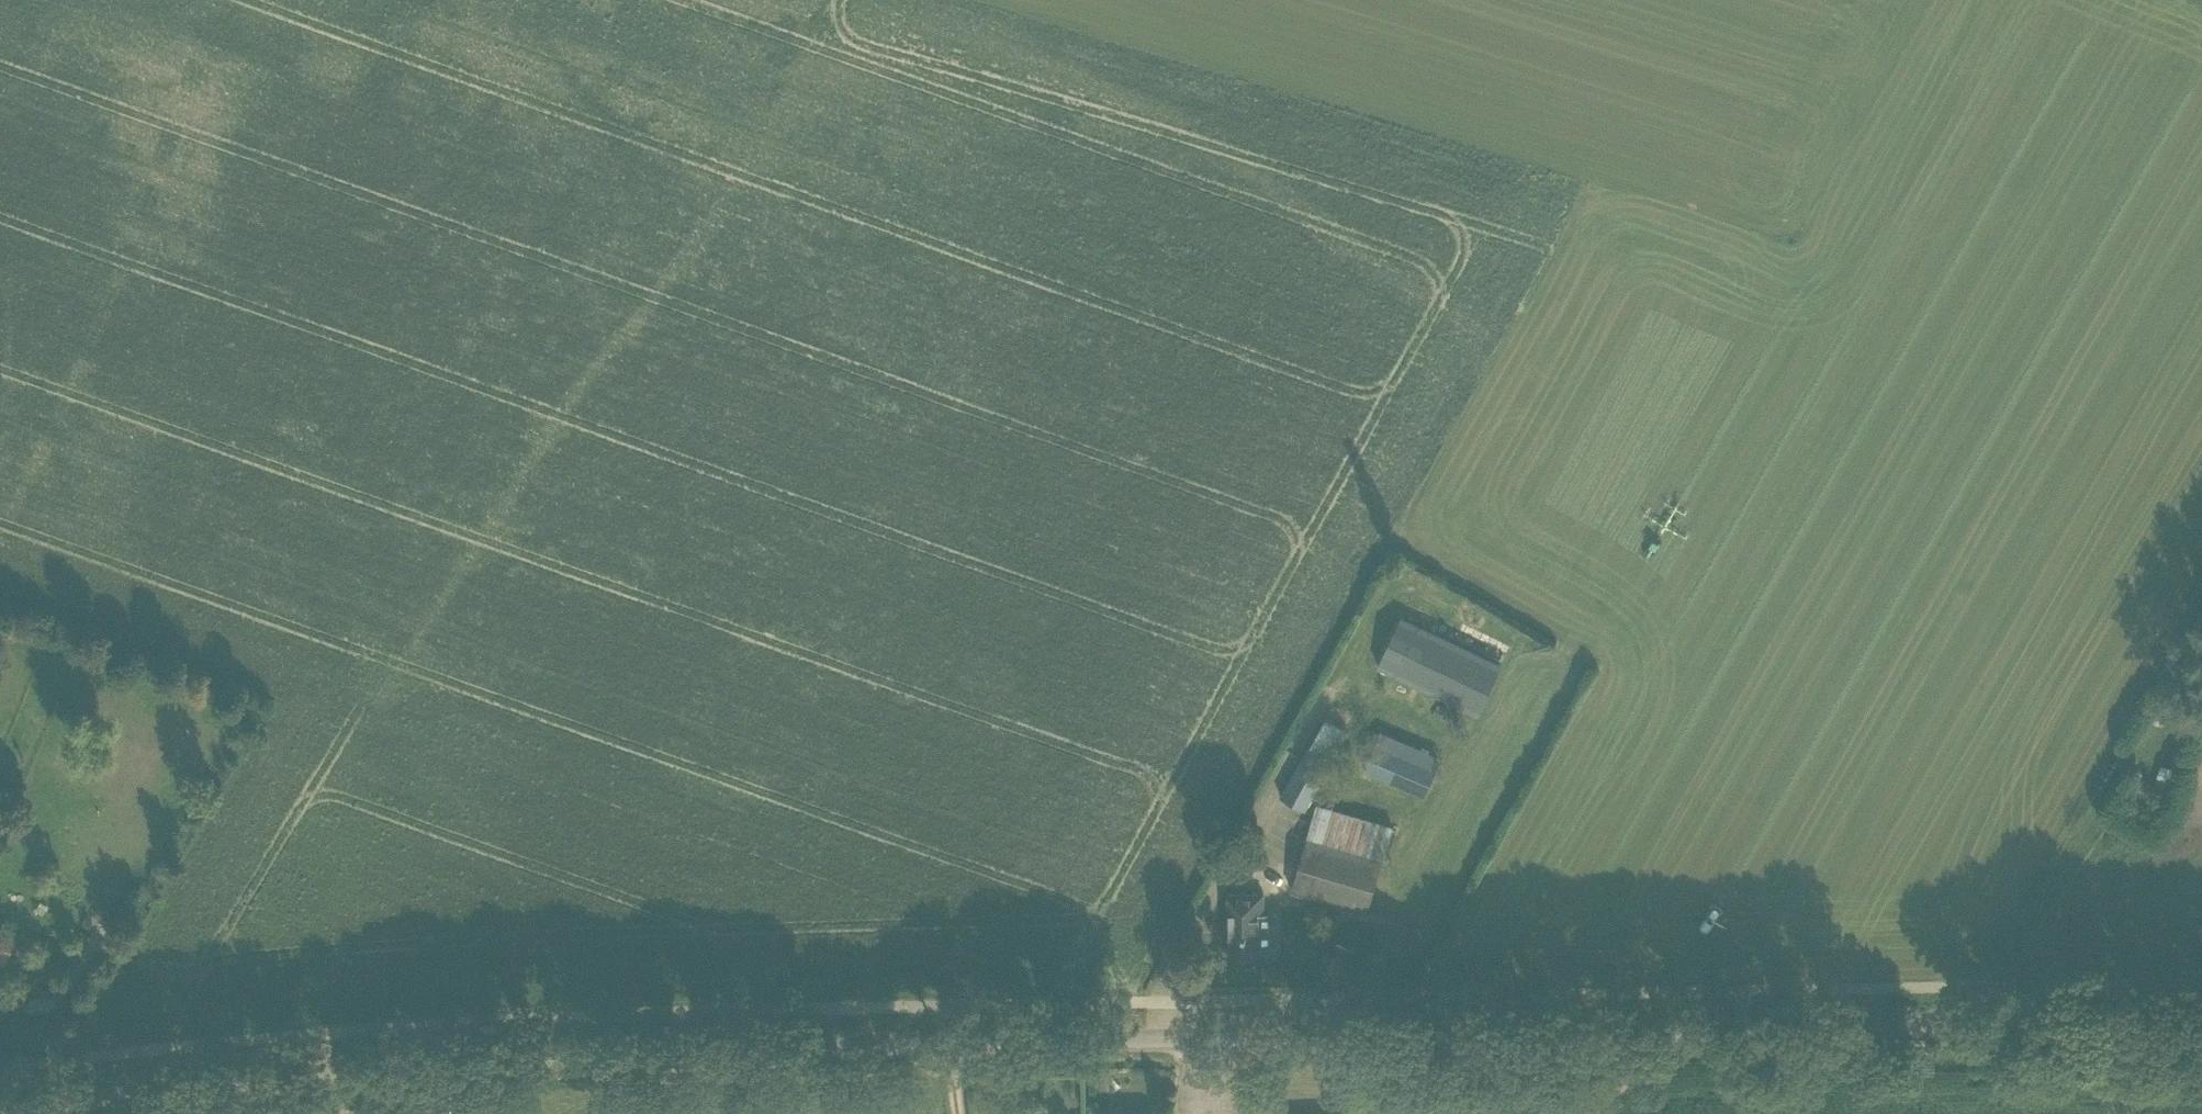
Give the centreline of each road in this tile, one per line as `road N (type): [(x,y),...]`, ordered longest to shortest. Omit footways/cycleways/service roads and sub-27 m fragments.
road 1 (tertiary): [(0,1104),(404,1065),(953,1041),(2201,1021)]

